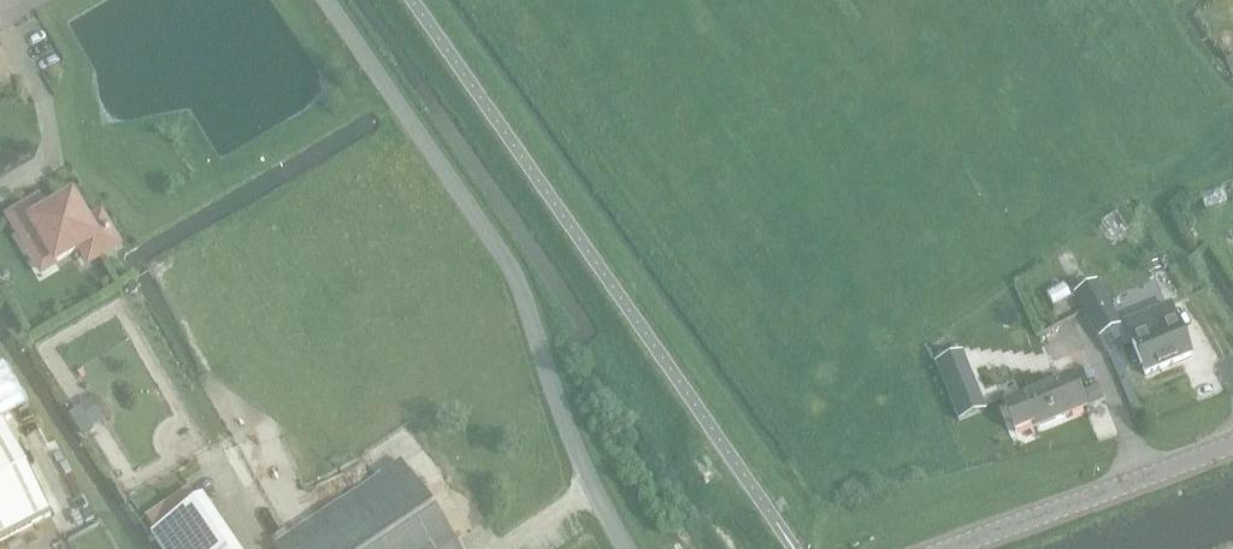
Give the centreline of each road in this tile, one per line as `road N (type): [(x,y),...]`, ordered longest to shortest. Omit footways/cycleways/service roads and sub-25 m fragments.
road 1 (tertiary): [(1232,450),(960,548)]

